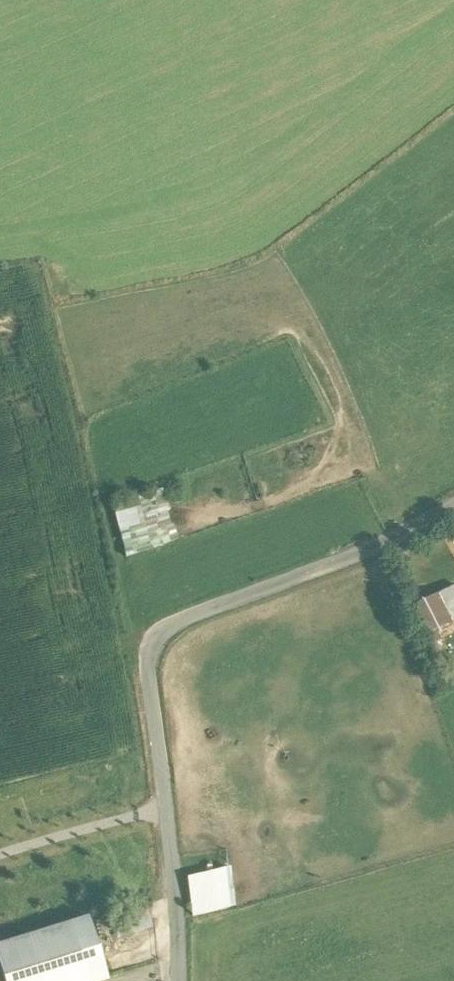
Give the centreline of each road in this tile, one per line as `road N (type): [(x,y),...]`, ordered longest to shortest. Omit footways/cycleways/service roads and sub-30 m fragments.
road 1 (unclassified): [(174,980),(147,648),(173,624),(383,546),(453,509)]

